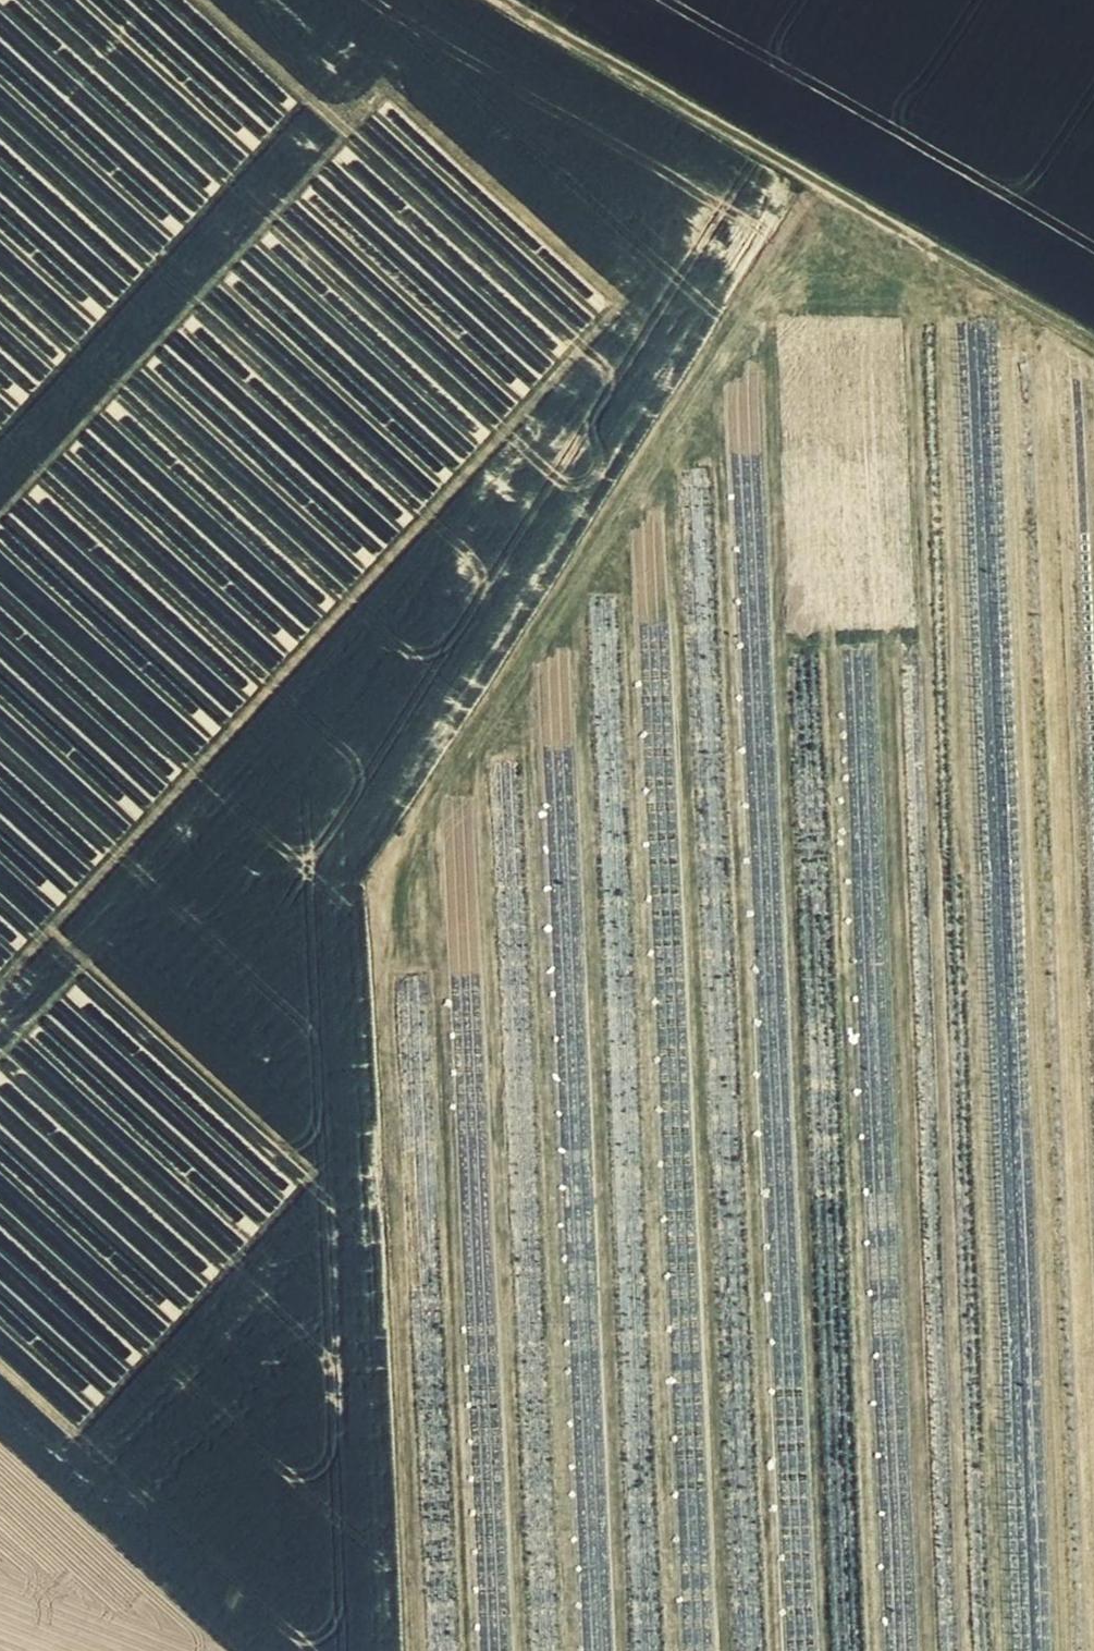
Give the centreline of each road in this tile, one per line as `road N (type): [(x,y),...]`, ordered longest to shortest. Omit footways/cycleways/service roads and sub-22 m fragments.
road 1 (track): [(1093,345),(501,0)]

